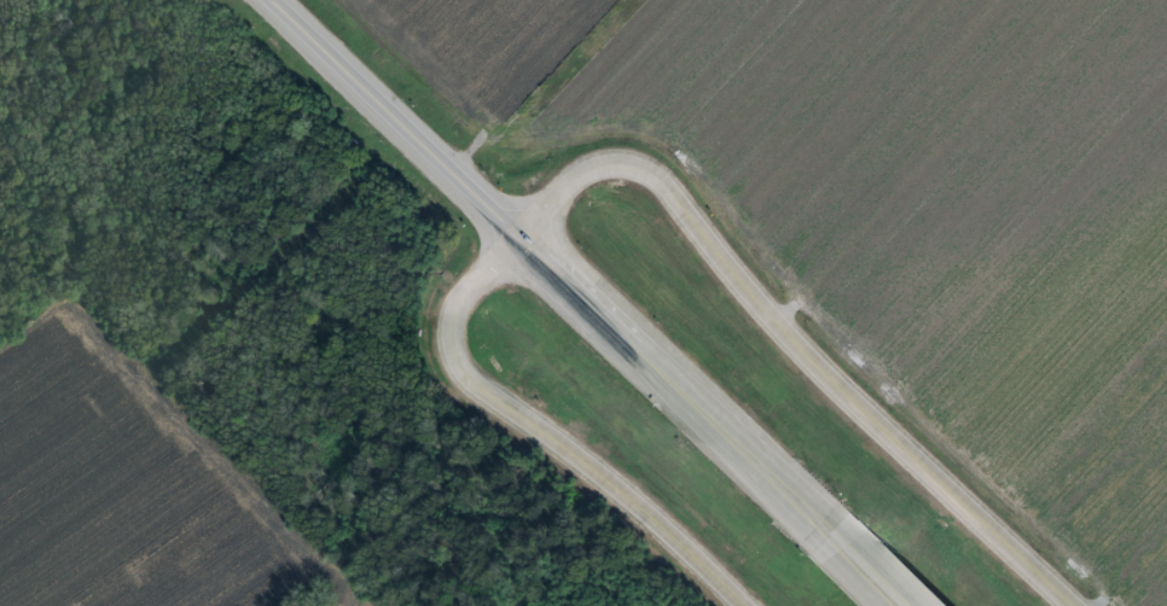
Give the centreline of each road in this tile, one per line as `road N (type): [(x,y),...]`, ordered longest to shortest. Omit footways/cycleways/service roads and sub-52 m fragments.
road 1 (residential): [(742,605),(640,509),(476,388),(457,365),(451,327),(465,293),(592,168),(637,168),(658,181),(777,327),(1070,605)]
road 2 (secondary): [(835,555),(263,0)]

